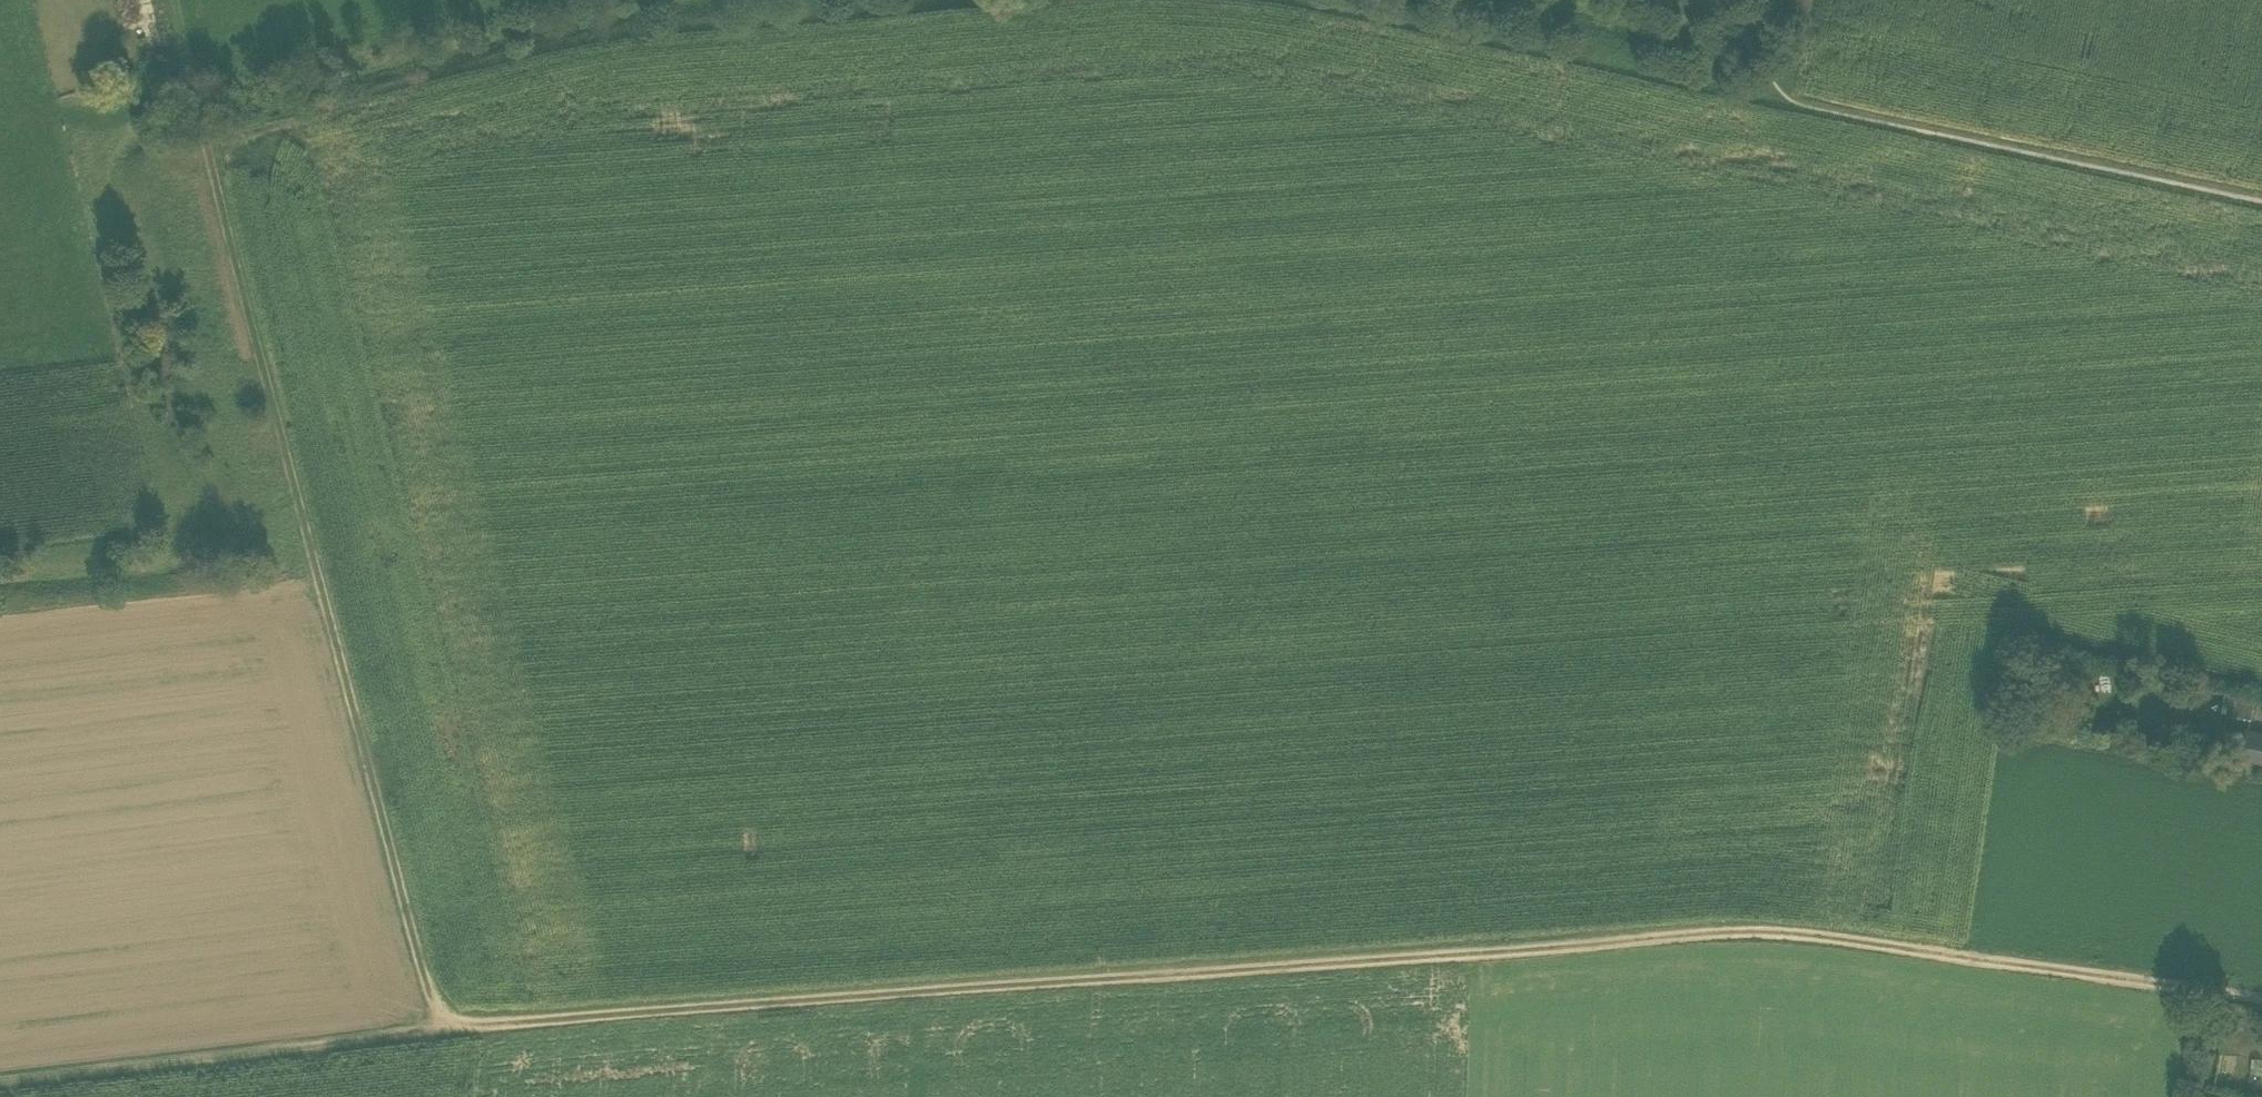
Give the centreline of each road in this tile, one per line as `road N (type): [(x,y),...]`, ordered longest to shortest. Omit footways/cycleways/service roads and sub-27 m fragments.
road 1 (track): [(2261,997),(1775,930),(472,1024),(438,1011),(172,0)]
road 2 (track): [(472,1024),(0,1080)]

